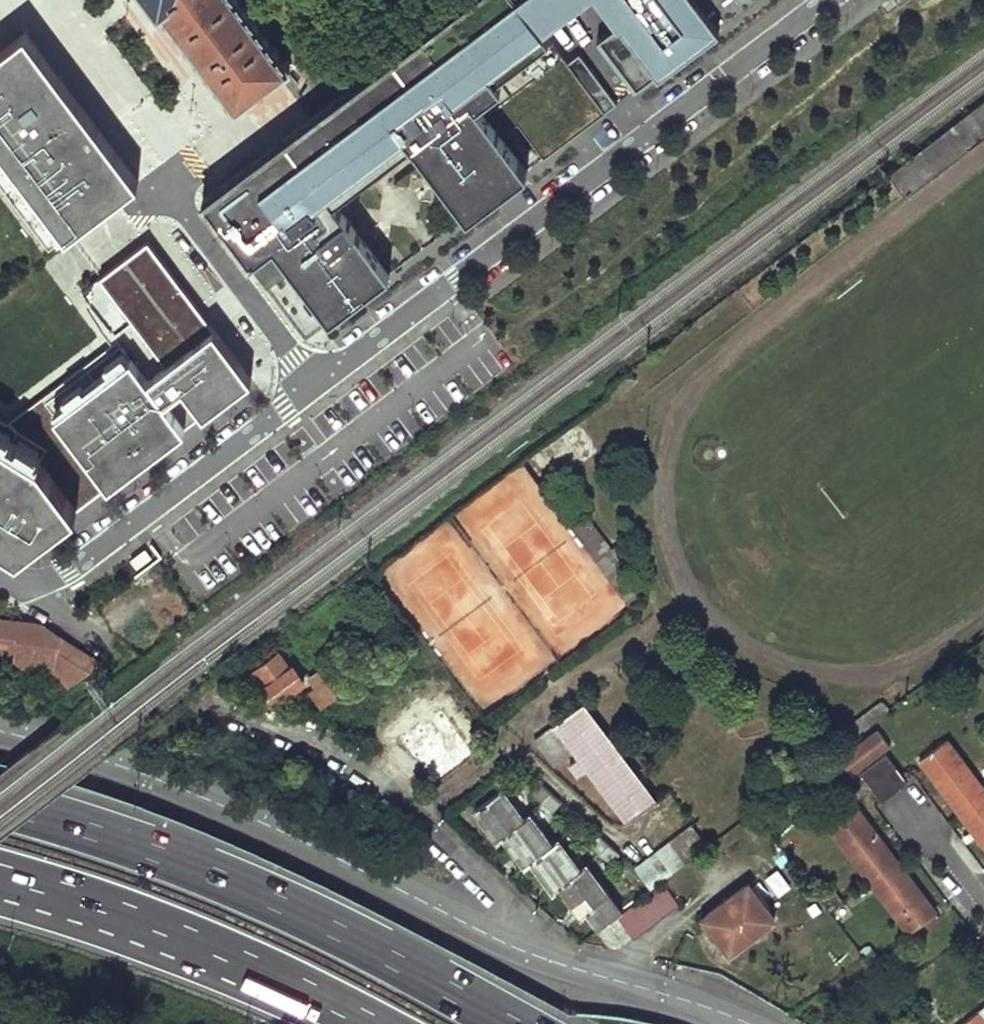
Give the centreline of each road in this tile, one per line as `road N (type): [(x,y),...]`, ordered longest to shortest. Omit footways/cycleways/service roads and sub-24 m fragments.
road 1 (residential): [(0,575),(31,586),(68,572),(828,0)]
road 2 (tertiary): [(0,734),(217,805),(520,949),(749,1023)]
road 3 (motorway): [(510,1023),(249,890),(0,804)]
road 4 (motorway): [(0,864),(209,937),(387,1023)]

